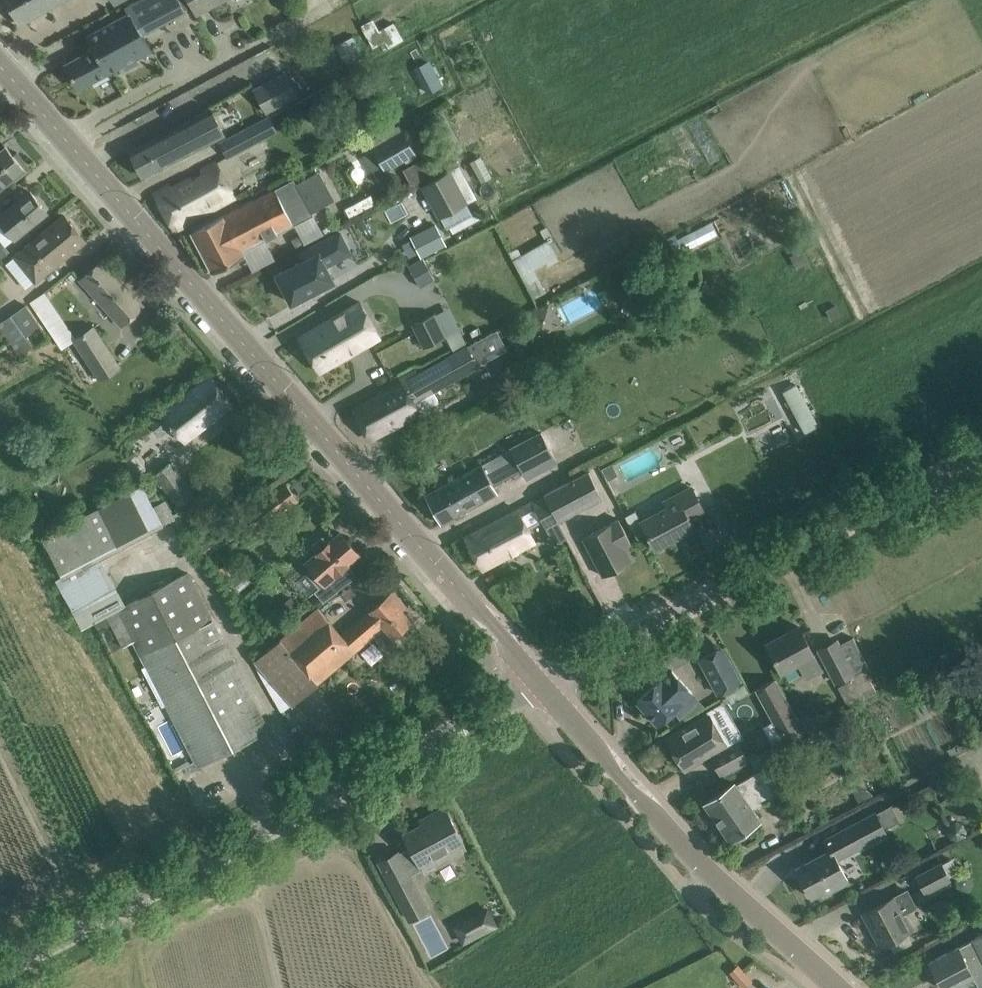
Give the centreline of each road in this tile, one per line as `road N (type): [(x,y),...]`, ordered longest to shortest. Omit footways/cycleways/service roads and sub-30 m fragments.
road 1 (secondary): [(541,683),(0,66)]
road 2 (tertiary): [(0,969),(541,683)]
road 3 (unclassified): [(541,683),(981,449)]
road 4 (secondary): [(839,987),(693,855),(541,683)]

